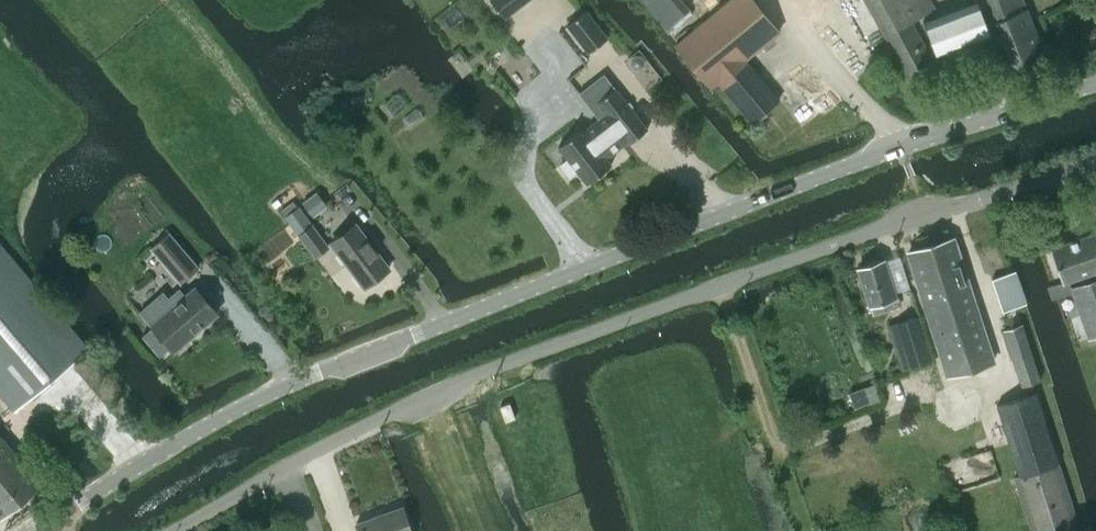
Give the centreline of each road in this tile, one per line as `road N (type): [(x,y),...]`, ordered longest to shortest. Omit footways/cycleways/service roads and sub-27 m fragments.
road 1 (tertiary): [(1095,83),(744,204),(283,386),(54,520)]
road 2 (unclassified): [(173,530),(376,420),(519,360),(1095,157)]

